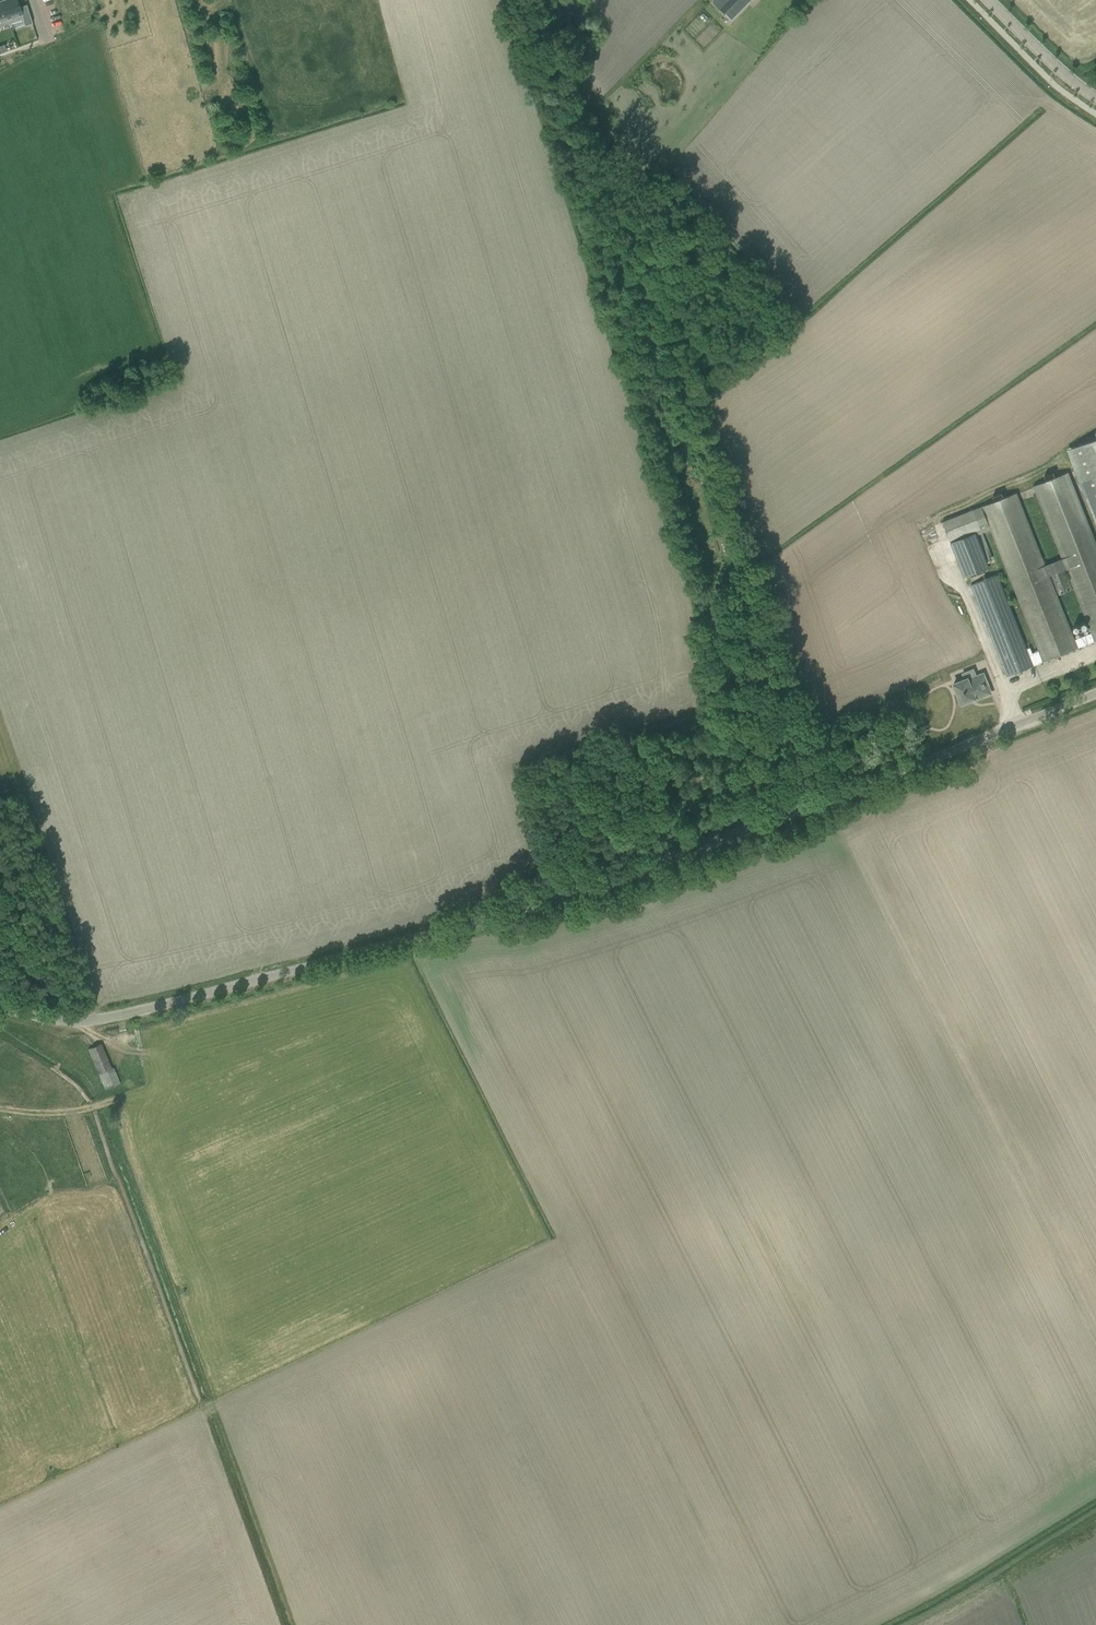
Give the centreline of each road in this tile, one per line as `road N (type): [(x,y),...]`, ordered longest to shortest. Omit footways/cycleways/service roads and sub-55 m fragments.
road 1 (unclassified): [(0,1006),(33,1017),(97,1020),(543,904),(1095,693)]
road 2 (tertiary): [(1095,101),(989,0)]

